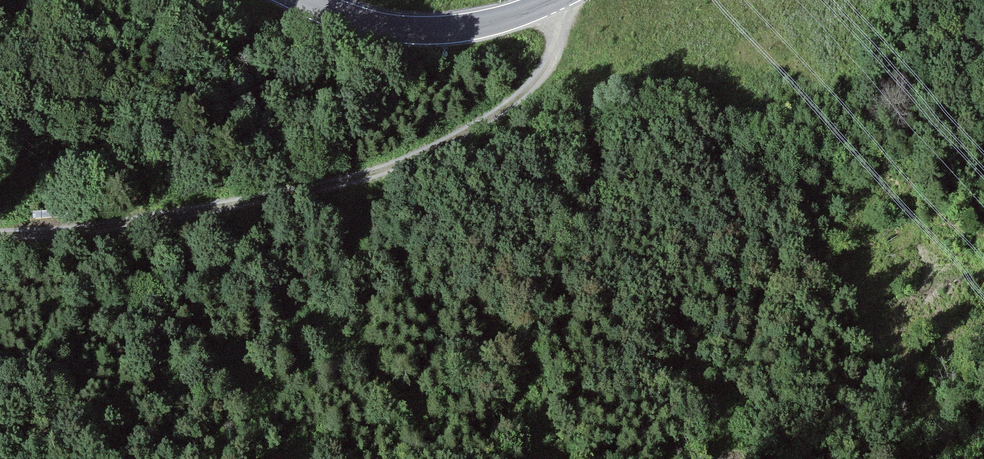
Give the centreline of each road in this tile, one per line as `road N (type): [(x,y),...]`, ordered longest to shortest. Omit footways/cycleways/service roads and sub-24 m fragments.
road 1 (track): [(559,0),(564,33),(548,82),(440,151),(380,176),(281,199),(59,236),(0,237)]
road 2 (tertiary): [(301,0),(388,29),(437,32),(490,25),(558,0)]

